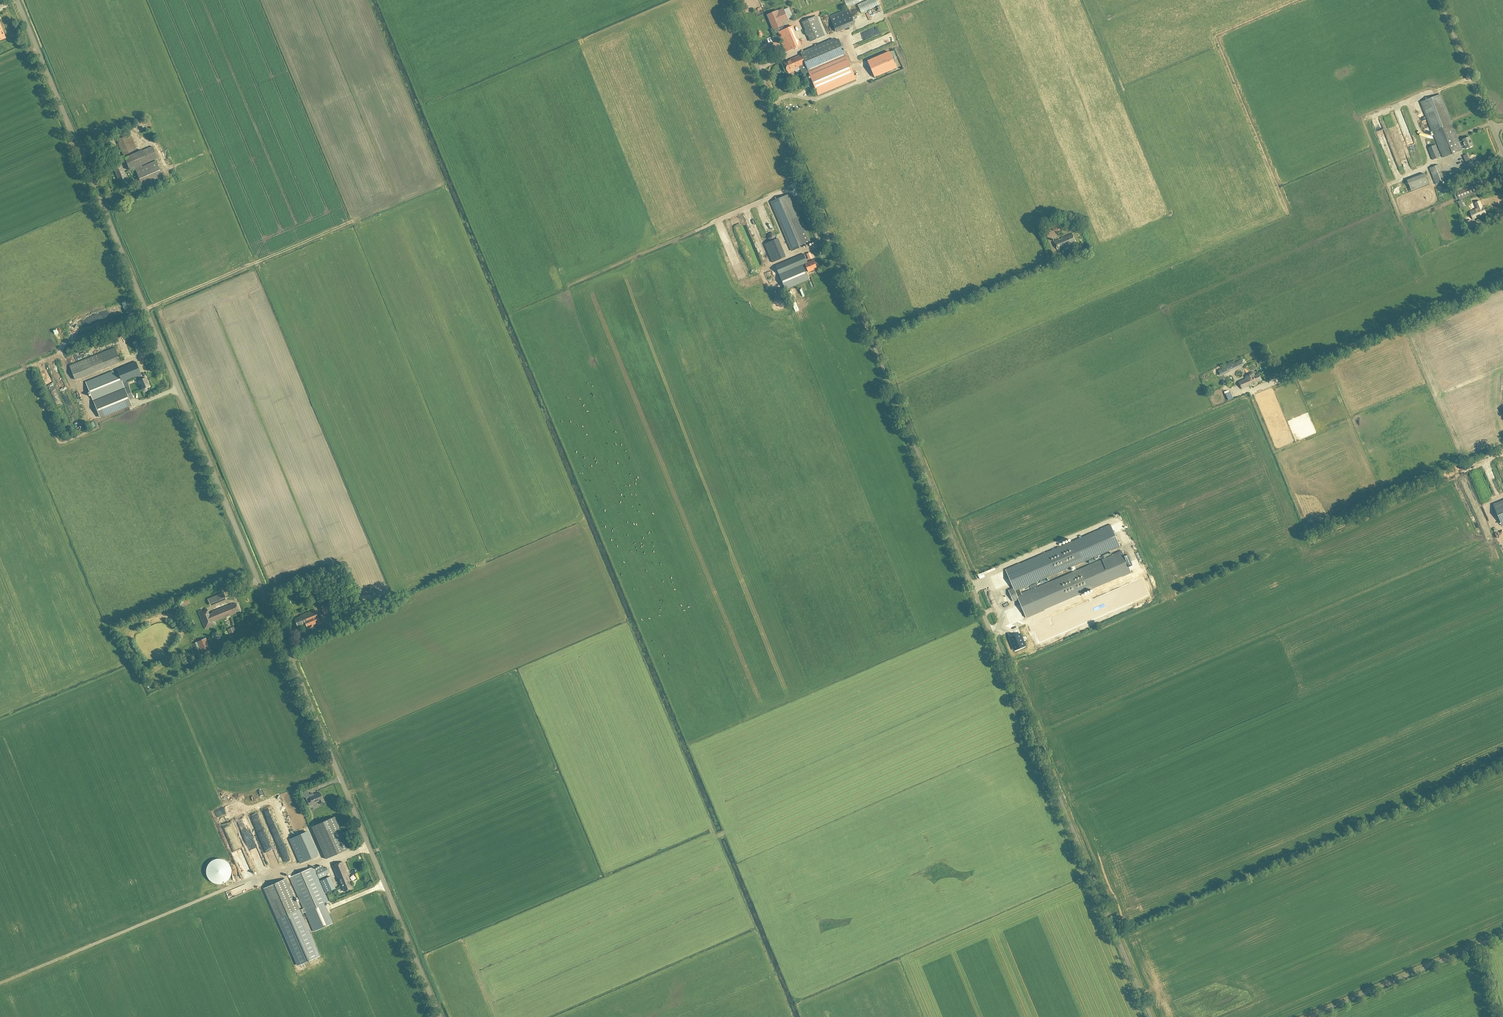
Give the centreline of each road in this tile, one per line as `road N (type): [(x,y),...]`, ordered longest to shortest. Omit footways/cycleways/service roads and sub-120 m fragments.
road 1 (unclassified): [(1152,1016),(729,0)]
road 2 (unclassified): [(440,1016),(17,0)]
road 3 (unclassified): [(1311,1016),(1502,934)]
road 4 (unclassified): [(1493,129),(1439,0)]

